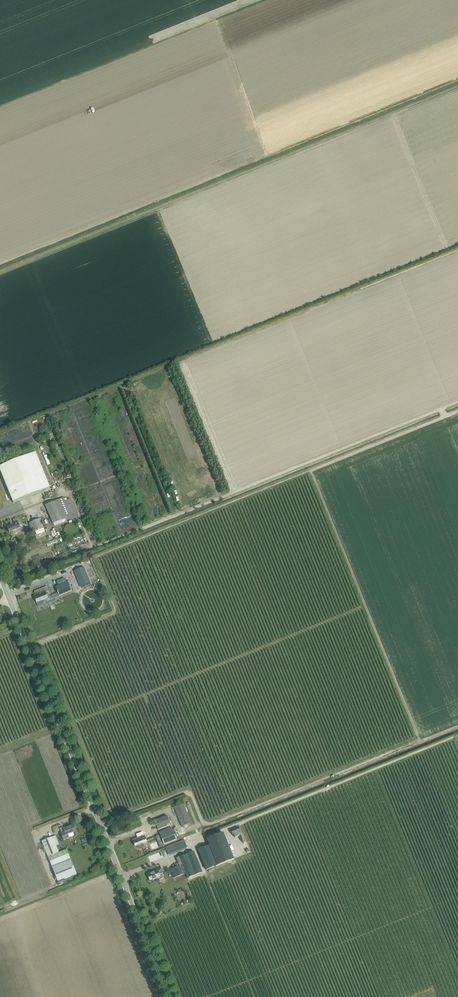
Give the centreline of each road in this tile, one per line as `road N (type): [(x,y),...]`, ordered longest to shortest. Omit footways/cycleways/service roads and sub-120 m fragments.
road 1 (unclassified): [(170,996),(0,578)]

